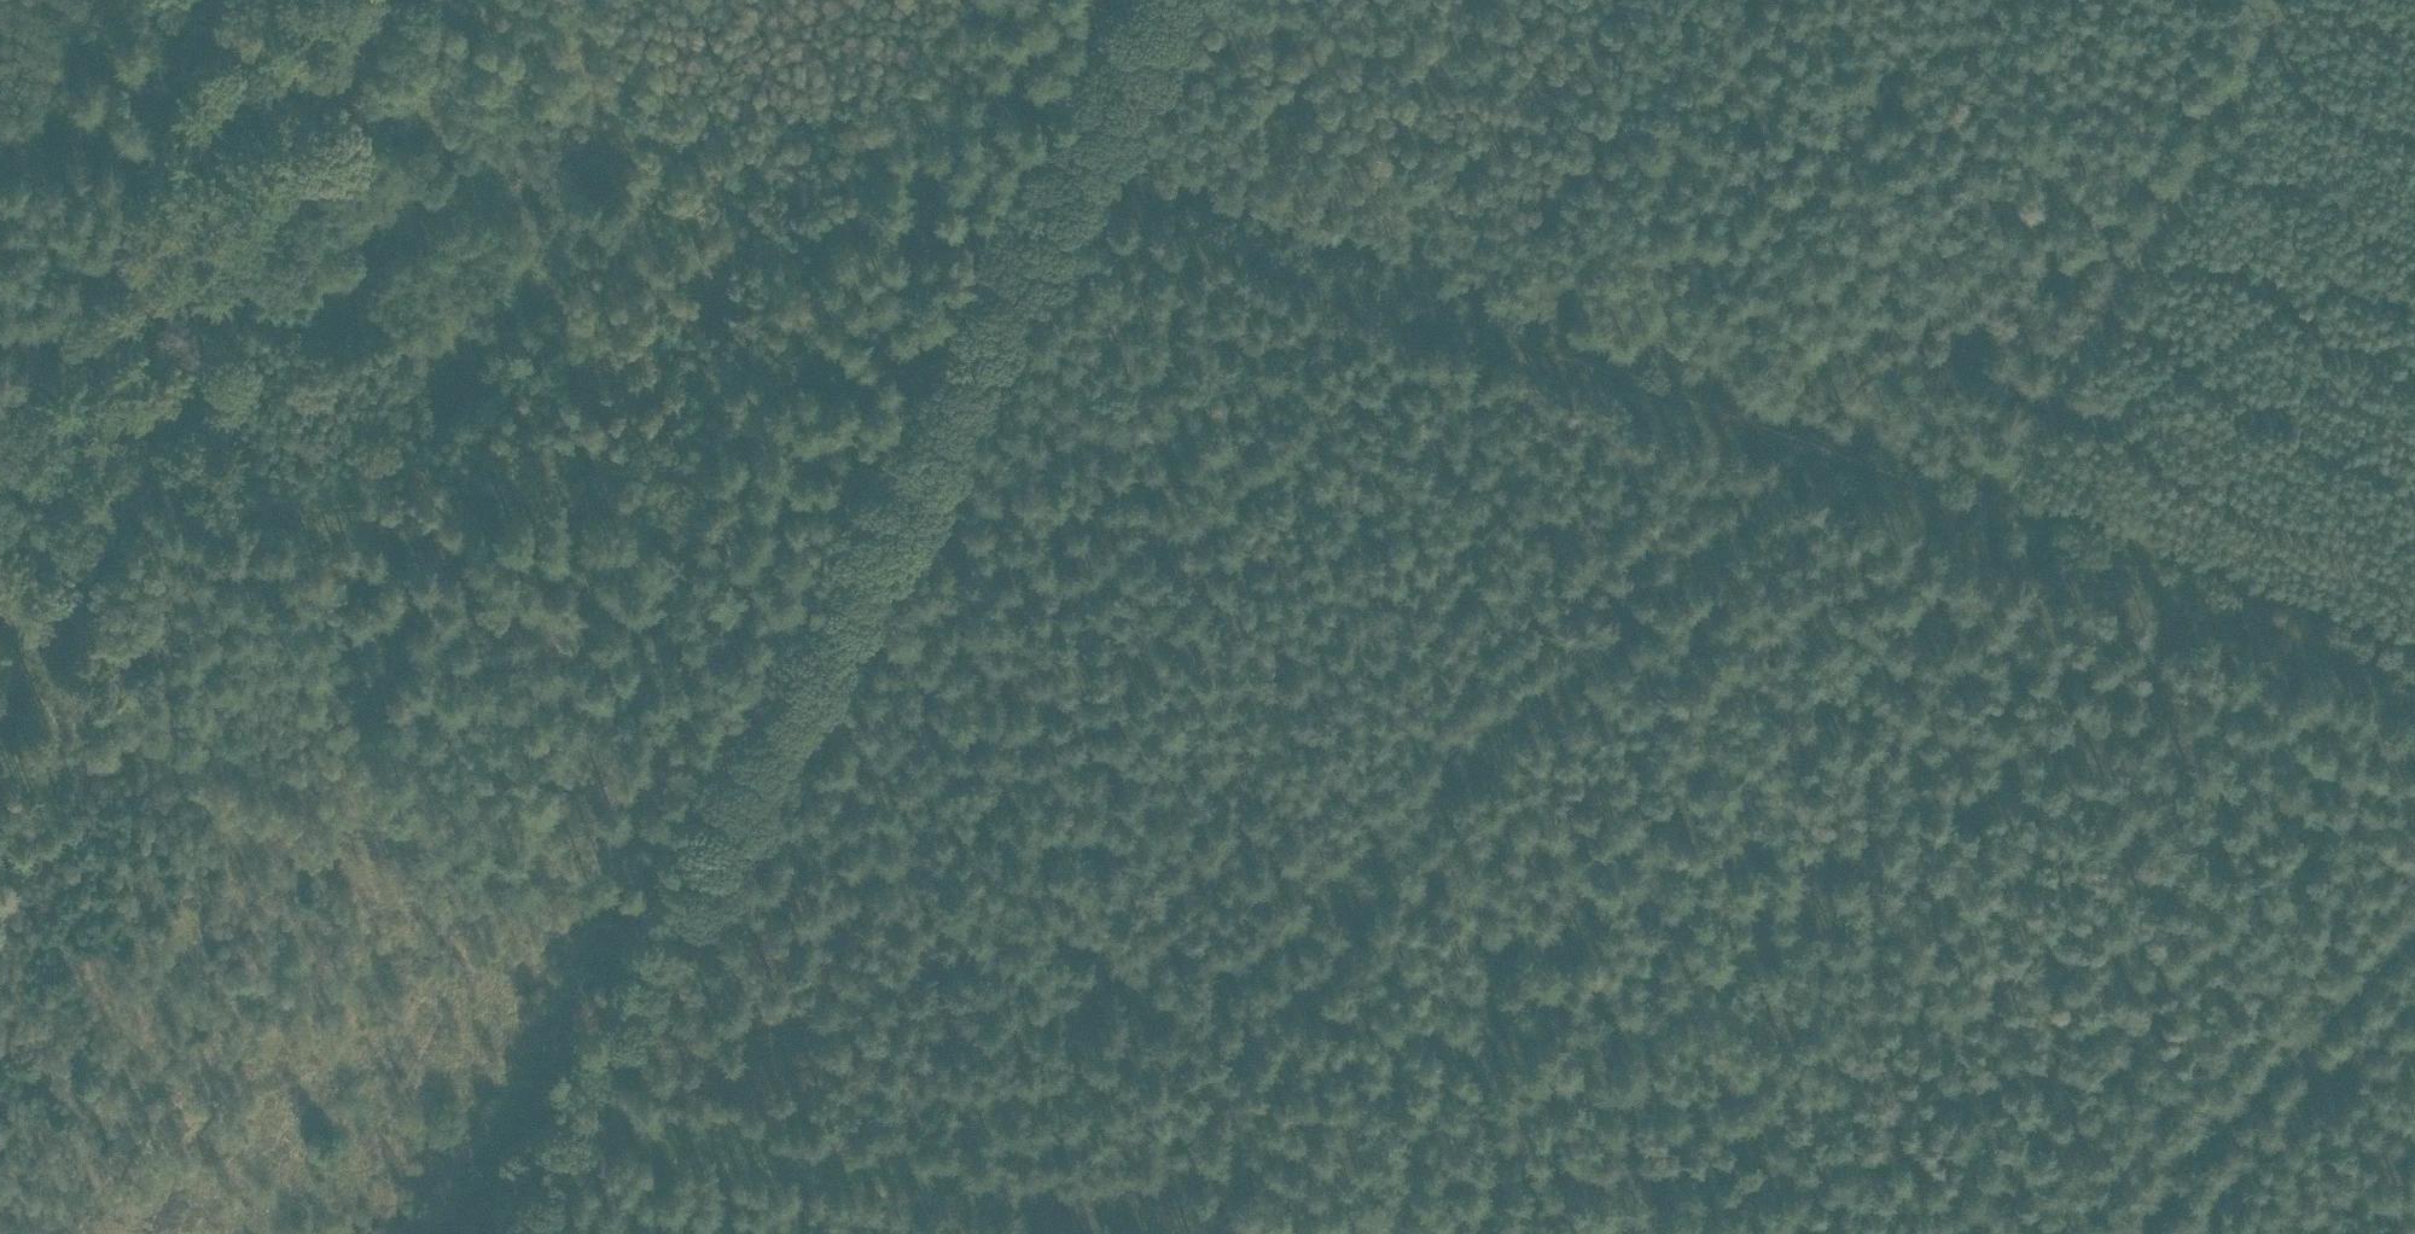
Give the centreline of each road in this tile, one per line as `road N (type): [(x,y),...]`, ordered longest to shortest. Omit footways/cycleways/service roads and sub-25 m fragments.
road 1 (track): [(545,1233),(1107,162)]
road 2 (track): [(1107,162),(1992,509)]
road 3 (track): [(1992,509),(2007,460),(2268,0)]
road 4 (track): [(1107,162),(1192,0)]

